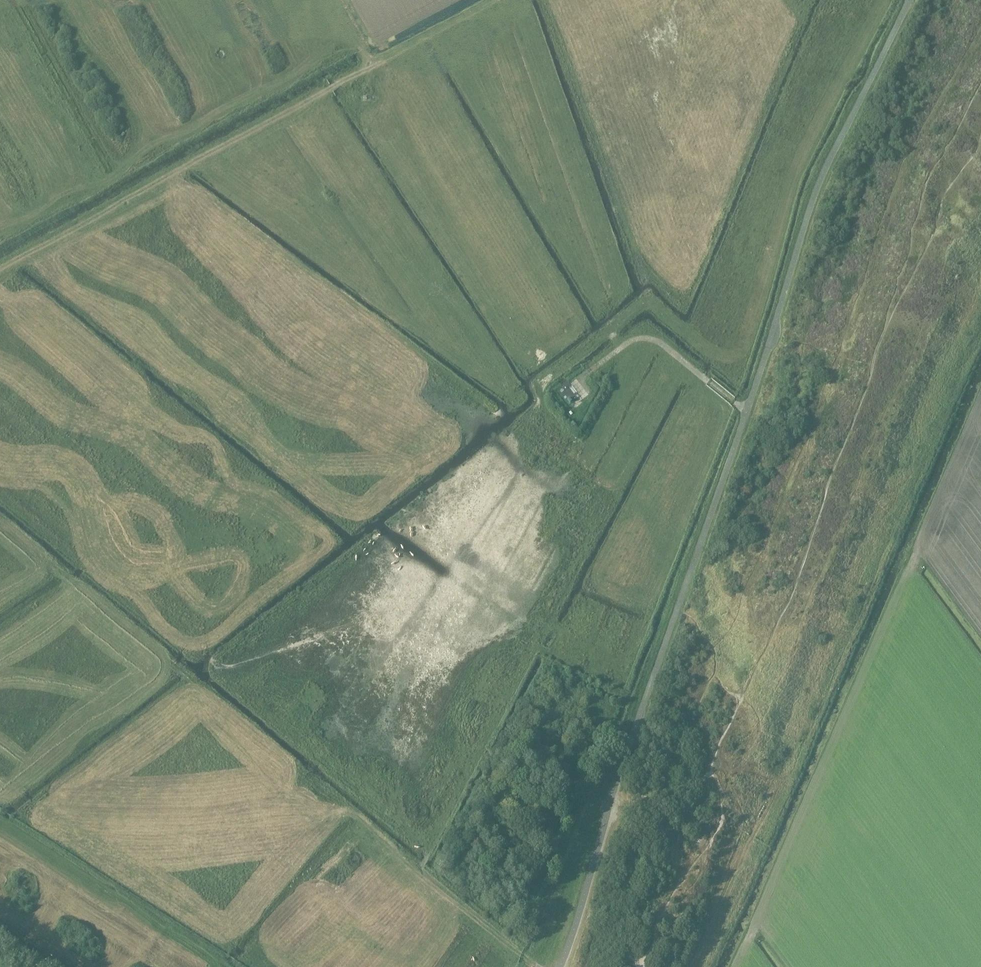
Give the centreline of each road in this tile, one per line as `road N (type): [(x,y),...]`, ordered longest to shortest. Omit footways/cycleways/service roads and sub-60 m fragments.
road 1 (track): [(732,966),(900,584),(919,582),(980,664)]
road 2 (track): [(579,378),(633,339),(648,338),(746,410)]
road 3 (track): [(767,804),(694,966)]

